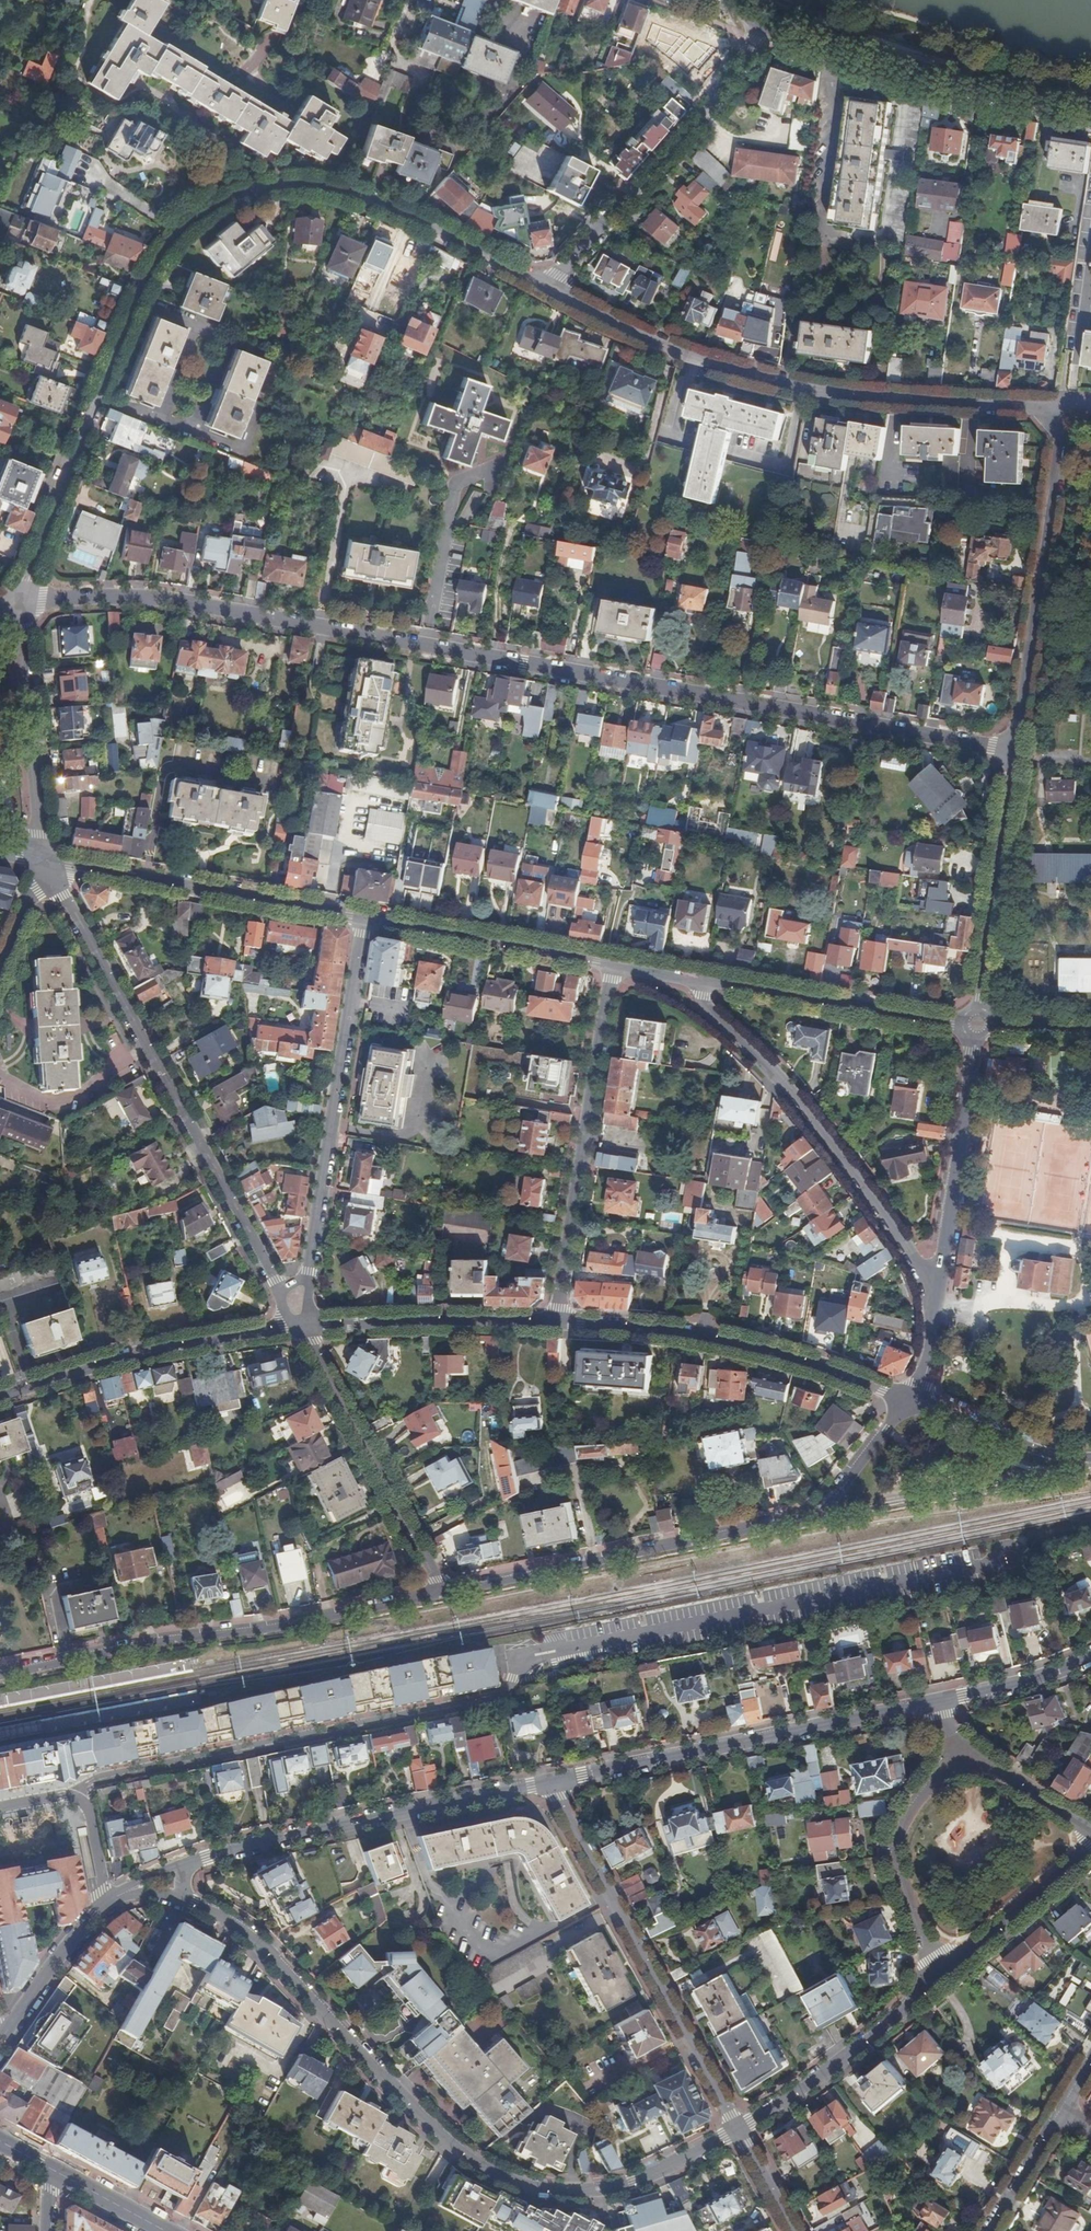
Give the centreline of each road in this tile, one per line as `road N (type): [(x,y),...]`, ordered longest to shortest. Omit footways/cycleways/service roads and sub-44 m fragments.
road 1 (residential): [(1019,753),(162,600),(20,605)]
road 2 (residential): [(550,290),(413,219),(324,187),(261,188),(204,212),(181,227),(150,270),(20,605)]
road 3 (residential): [(195,1903),(246,1933),(430,2126),(508,2181),(550,2191),(619,2188),(738,2132)]
road 4 (residential): [(1065,408),(802,388),(679,352),(550,290)]
road 5 (residential): [(443,1592),(817,1516),(916,1399)]
road 6 (residential): [(44,860),(279,1292)]
road 7 (residential): [(525,1659),(495,1696),(101,1779),(74,1796)]
road 8 (residential): [(0,1675),(443,1592)]
road 9 (residential): [(937,1299),(908,1249),(791,1096),(709,1008),(702,979)]
road 10 (residential): [(941,1700),(552,1783)]
road 11 (residential): [(738,2132),(552,1783)]
road 12 (residential): [(552,1783),(186,1865)]
road 13 (residential): [(916,1399),(766,1348),(557,1322)]
road 14 (residential): [(307,1280),(364,919)]
road 15 (residential): [(614,963),(557,1322)]
road 16 (residential): [(1065,408),(1019,753)]
road 17 (residential): [(765,30),(550,290)]
road 18 (residential): [(1090,109),(949,80),(791,29),(765,30)]
road 19 (tertiary): [(44,860),(364,919)]
road 20 (residential): [(304,1329),(109,1361),(0,1397)]
road 21 (residential): [(304,1329),(443,1592)]
road 22 (tertiary): [(702,979),(978,1024)]
road 23 (residential): [(978,1024),(937,1299)]
road 24 (residential): [(1019,753),(978,1024)]
road 25 (residential): [(738,2132),(819,2078),(945,1971)]
road 26 (residential): [(44,860),(20,605)]
road 27 (residential): [(967,1751),(906,1820),(899,1843),(900,1868),(932,1957),(945,1971)]
road 28 (tertiary): [(364,919),(614,963)]
road 29 (residential): [(557,1322),(304,1329)]
road 30 (residential): [(945,1971),(1090,1850)]
road 31 (residential): [(916,1399),(1034,1446),(1090,1455)]
road 32 (residential): [(0,2042),(111,1900)]
road 33 (residential): [(1090,1656),(941,1700)]
road 34 (residential): [(967,1751),(1090,1828)]
road 35 (residential): [(991,2230),(1063,2113)]
road 36 (secondary): [(165,2230),(54,2170)]
road 37 (residential): [(44,860),(0,974)]

